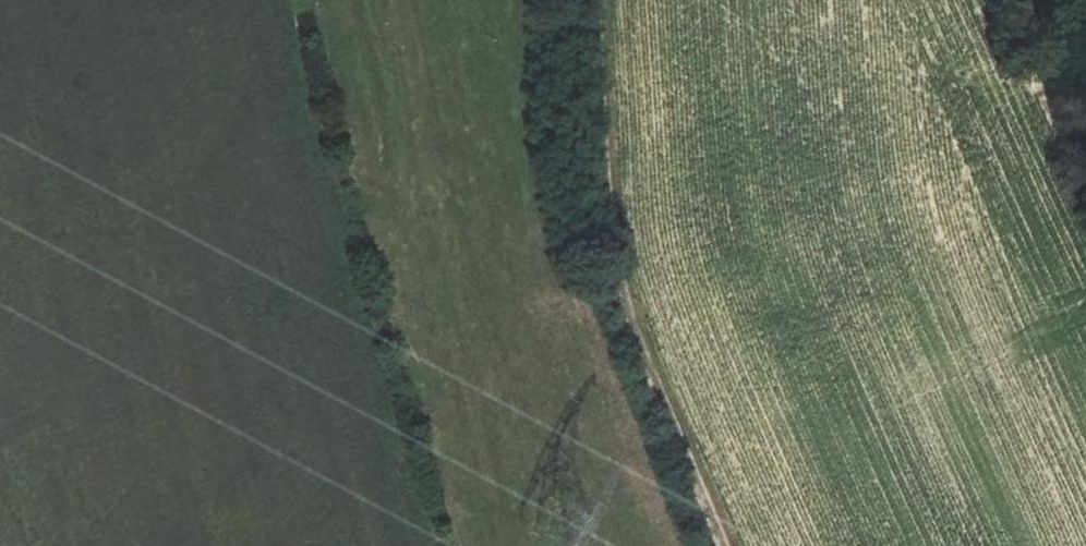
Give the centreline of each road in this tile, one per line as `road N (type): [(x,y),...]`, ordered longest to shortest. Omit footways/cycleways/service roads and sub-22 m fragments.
road 1 (track): [(597,0),(610,242),(621,293),(724,545)]

